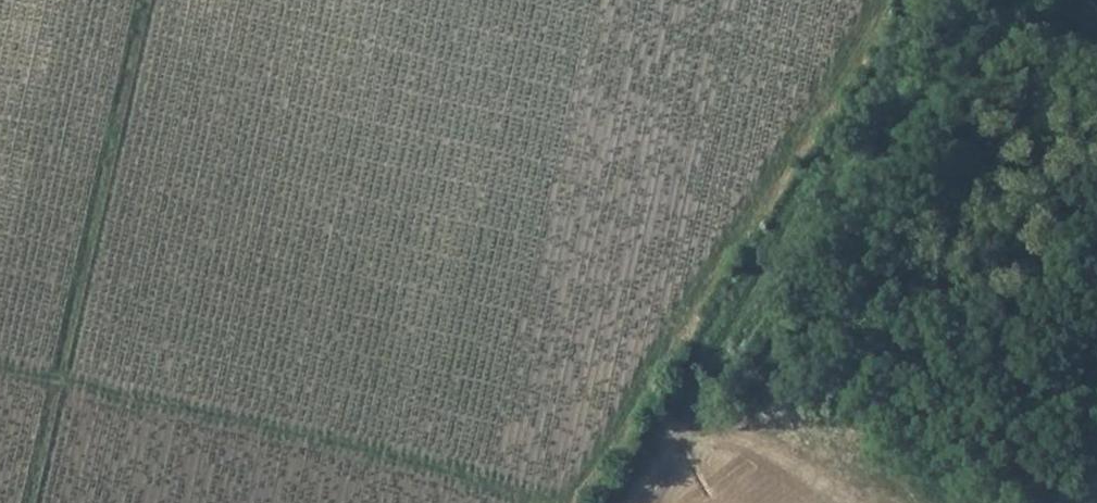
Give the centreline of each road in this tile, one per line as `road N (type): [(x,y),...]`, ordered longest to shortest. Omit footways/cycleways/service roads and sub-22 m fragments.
road 1 (track): [(865,0),(563,502)]
road 2 (track): [(525,502),(0,370)]
road 3 (track): [(667,454),(747,460),(811,502)]

